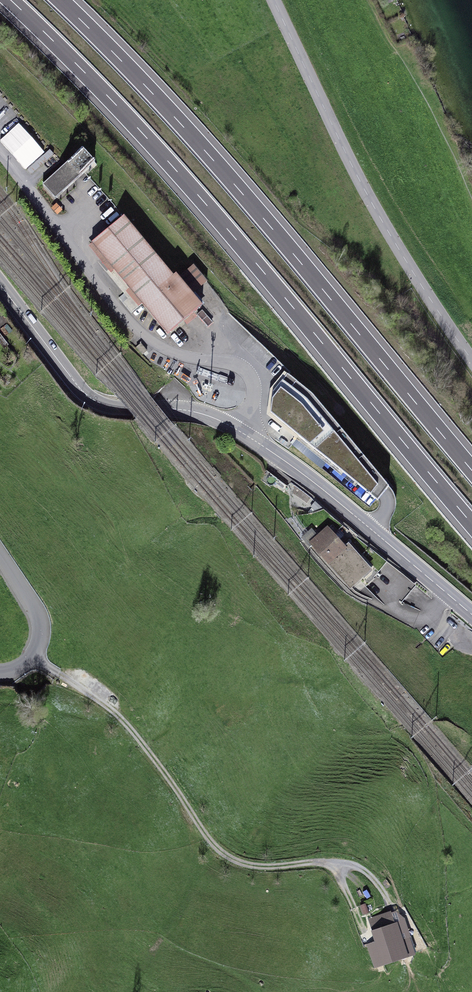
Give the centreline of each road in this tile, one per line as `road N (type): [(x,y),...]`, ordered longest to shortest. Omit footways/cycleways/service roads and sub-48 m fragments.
road 1 (motorway): [(7,0),(180,178),(471,526)]
road 2 (motorway): [(471,469),(249,201),(60,0)]
road 3 (primary): [(471,615),(308,478),(227,424),(88,398),(0,286)]
road 4 (track): [(54,671),(129,727),(227,856),(257,866),(350,864),(376,881),(392,909)]
road 5 (residential): [(273,0),(364,188),(471,362)]
road 6 (residential): [(0,674),(32,658),(39,645),(33,606),(8,567)]

